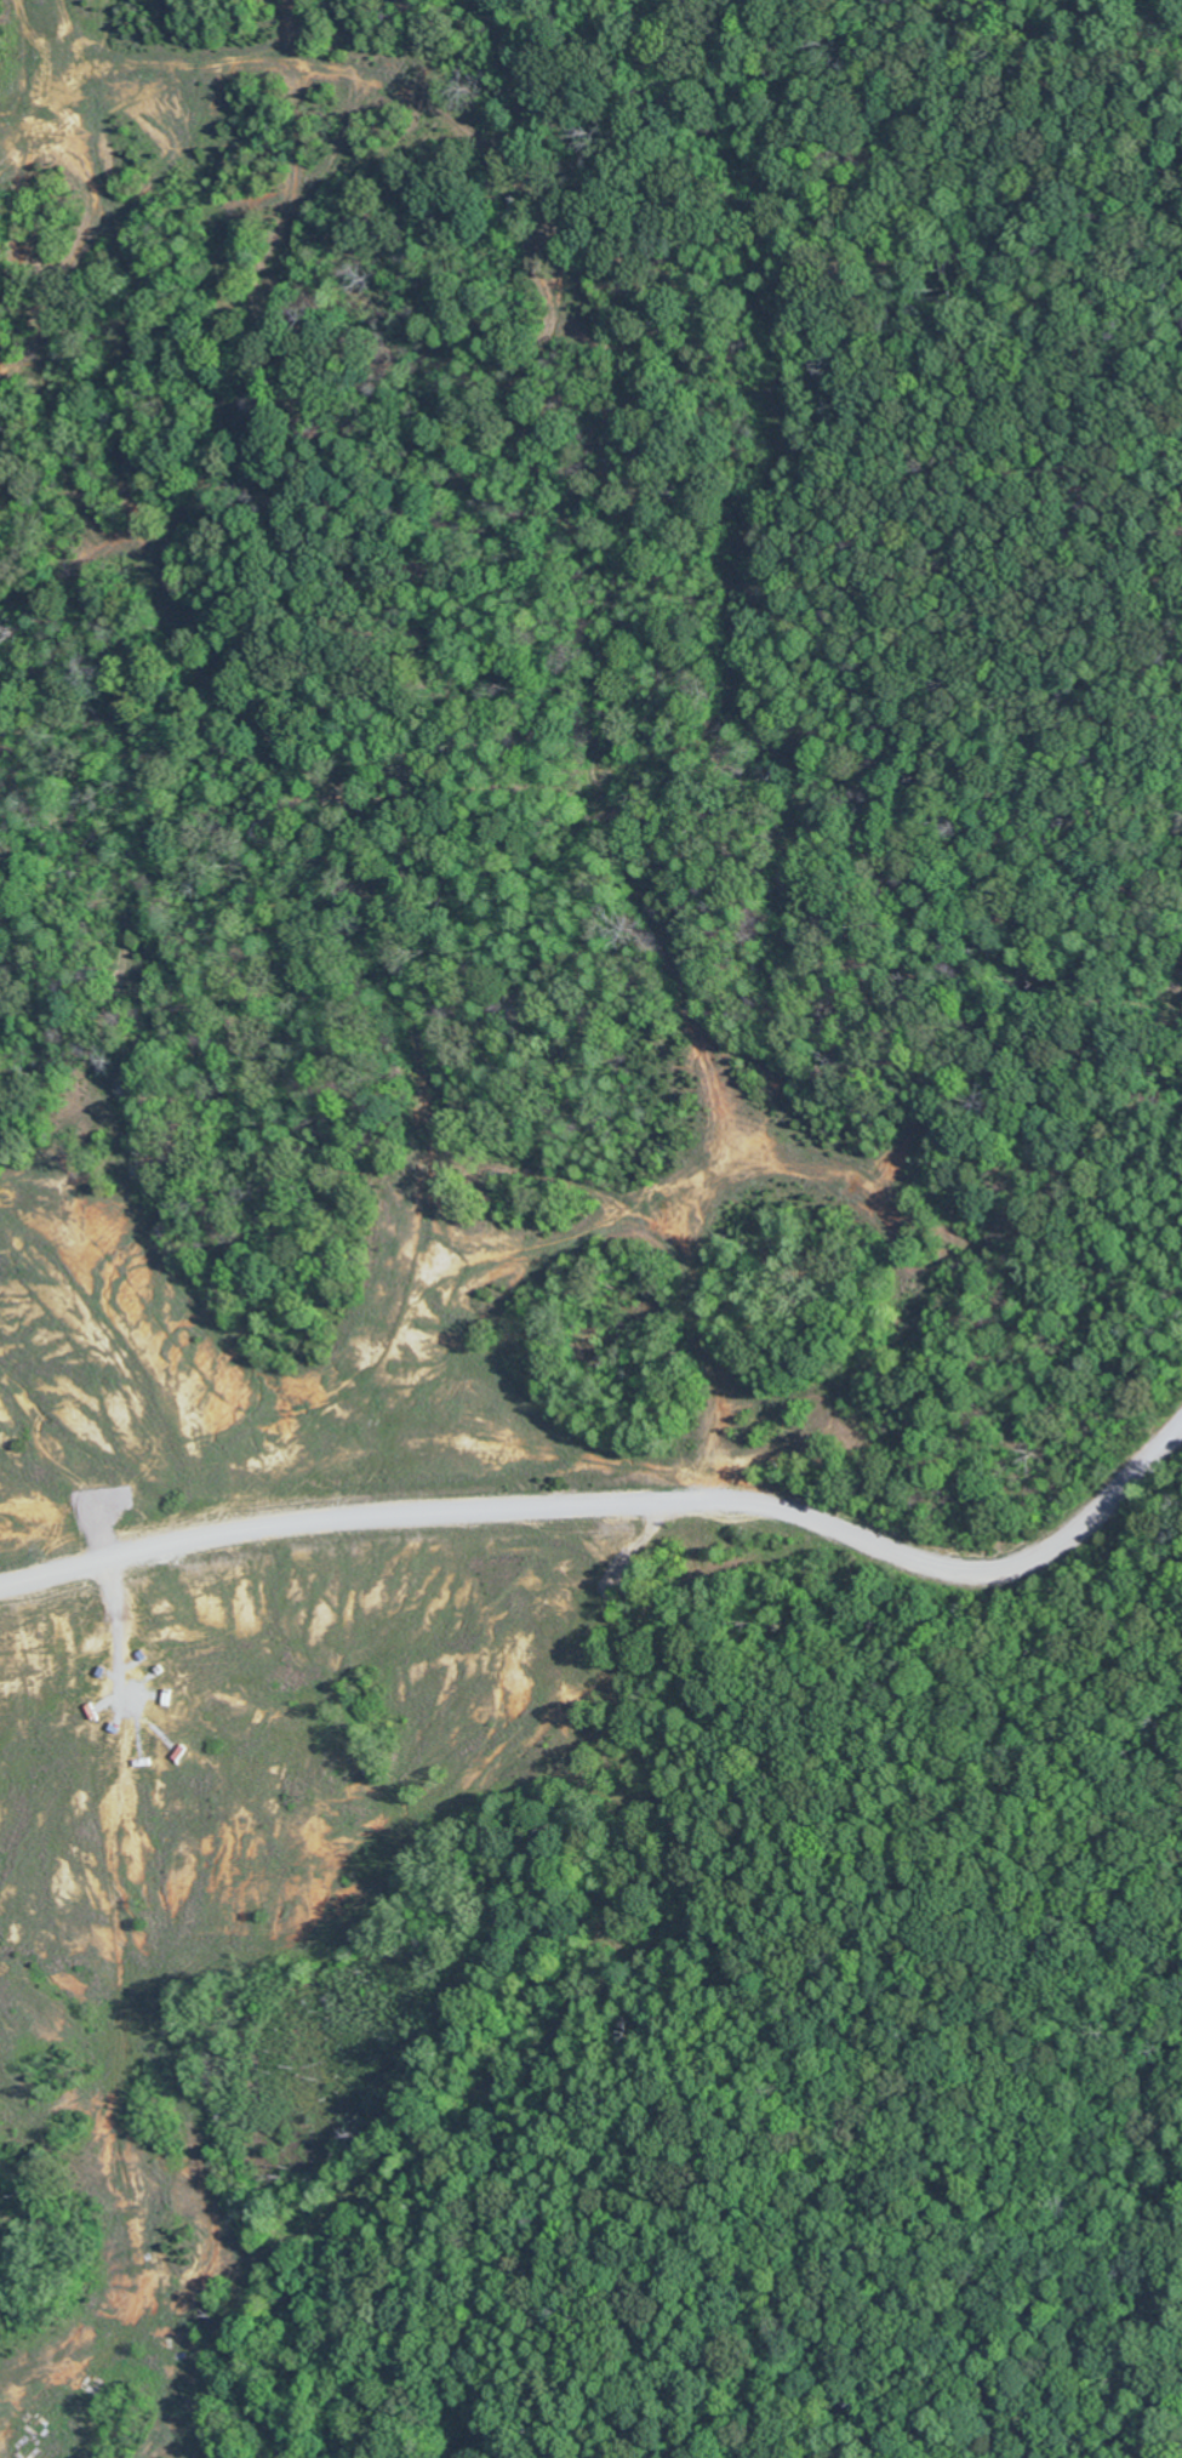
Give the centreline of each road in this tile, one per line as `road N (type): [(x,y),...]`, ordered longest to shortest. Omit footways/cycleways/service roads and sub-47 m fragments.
road 1 (residential): [(0,1585),(240,1530),(657,1500),(773,1510),(926,1563),(987,1572),(1030,1559),(1070,1535),(1181,1434)]

